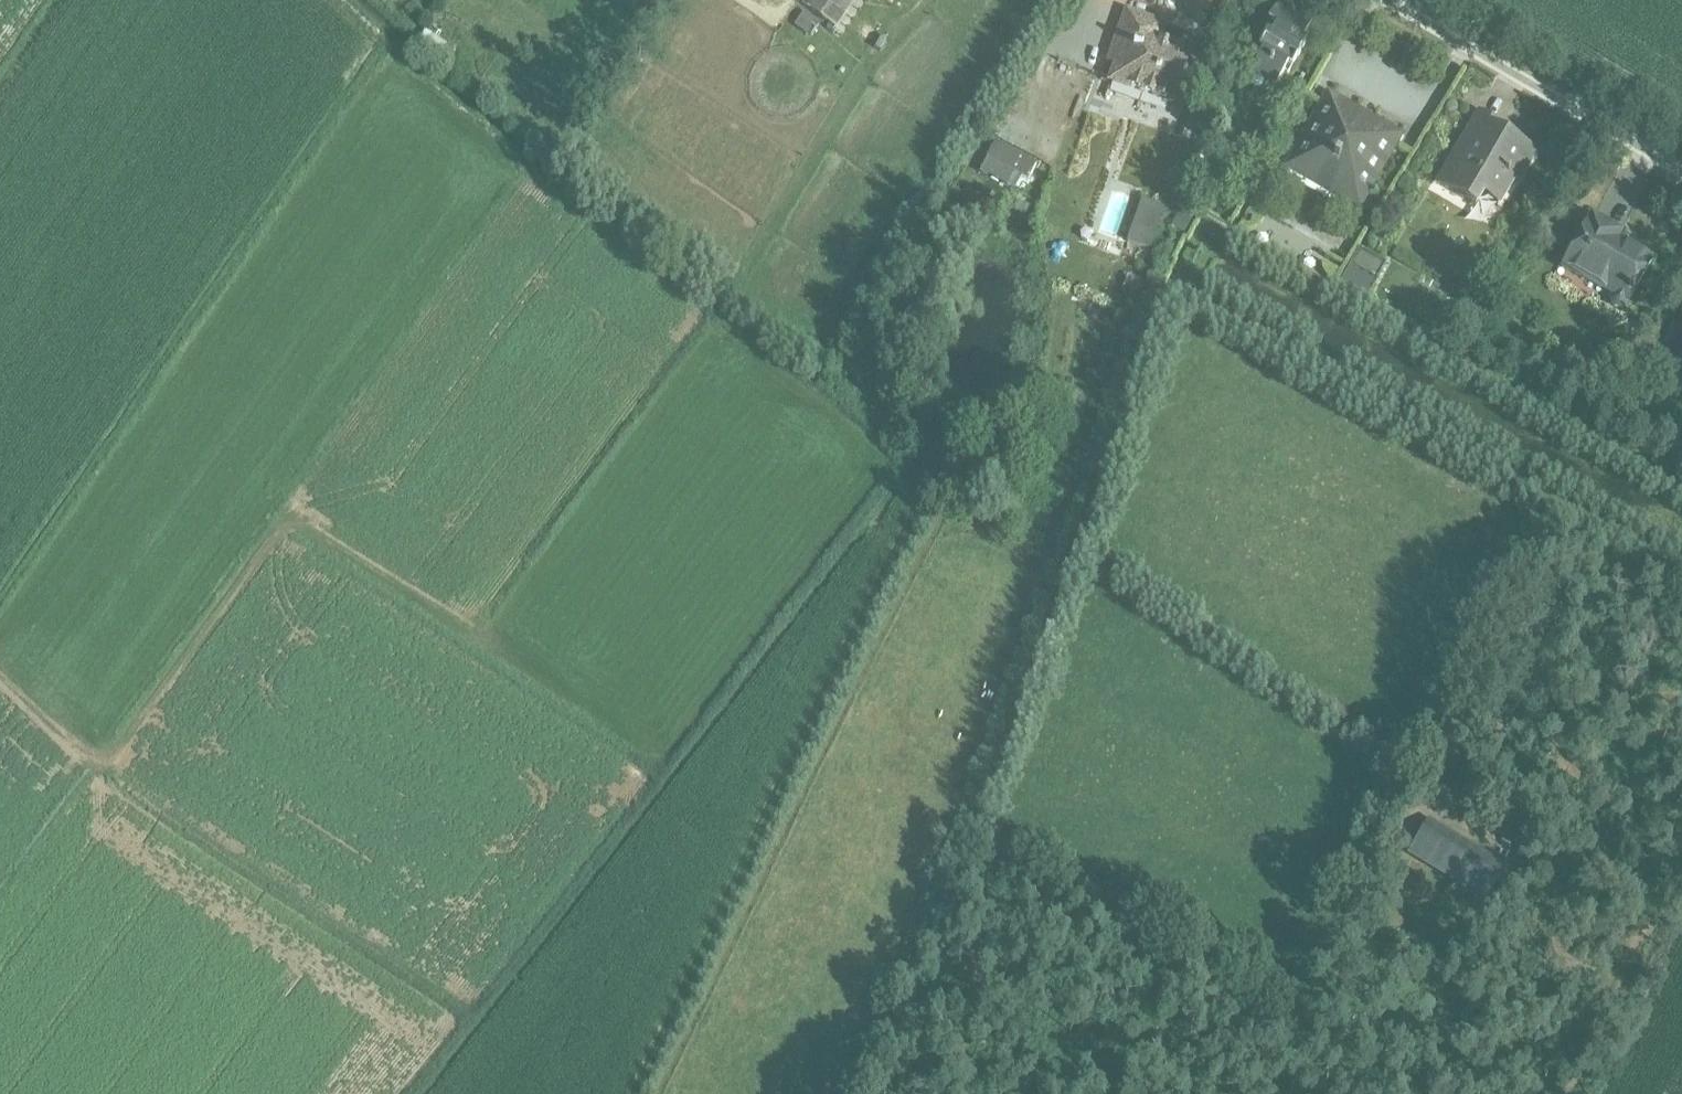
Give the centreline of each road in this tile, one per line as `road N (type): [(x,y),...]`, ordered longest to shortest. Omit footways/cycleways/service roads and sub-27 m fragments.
road 1 (unclassified): [(1681,173),(1392,0)]

